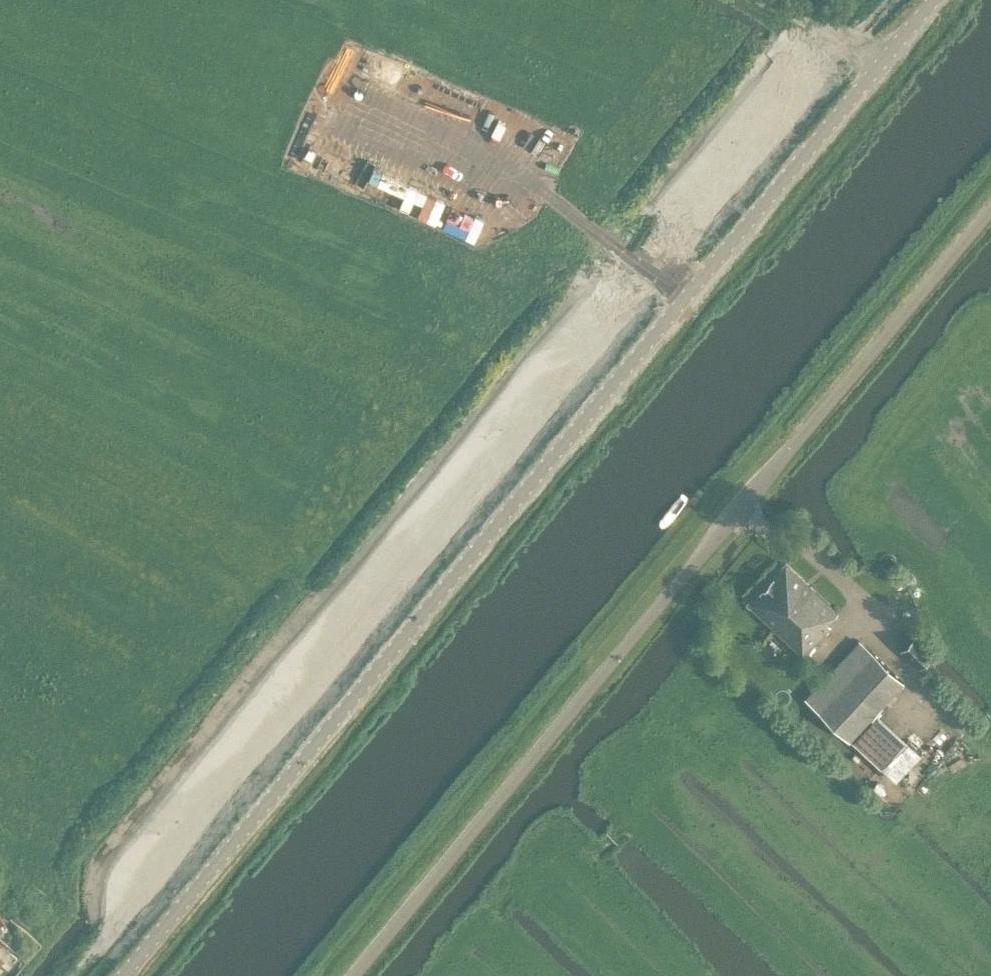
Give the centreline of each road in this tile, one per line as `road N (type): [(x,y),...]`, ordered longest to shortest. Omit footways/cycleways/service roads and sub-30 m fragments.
road 1 (unclassified): [(128,975),(940,0)]
road 2 (tertiary): [(353,975),(990,212)]
road 3 (track): [(761,0),(888,63)]

